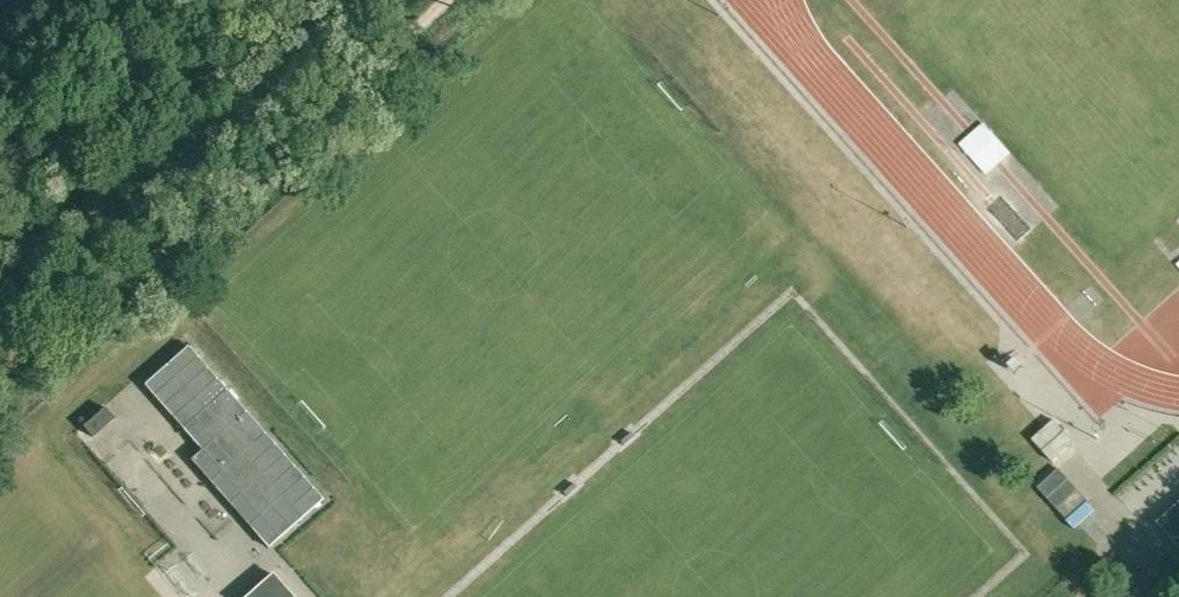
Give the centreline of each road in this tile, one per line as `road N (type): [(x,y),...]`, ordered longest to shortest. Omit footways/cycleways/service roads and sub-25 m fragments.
road 1 (track): [(0,360),(292,139),(435,0)]

